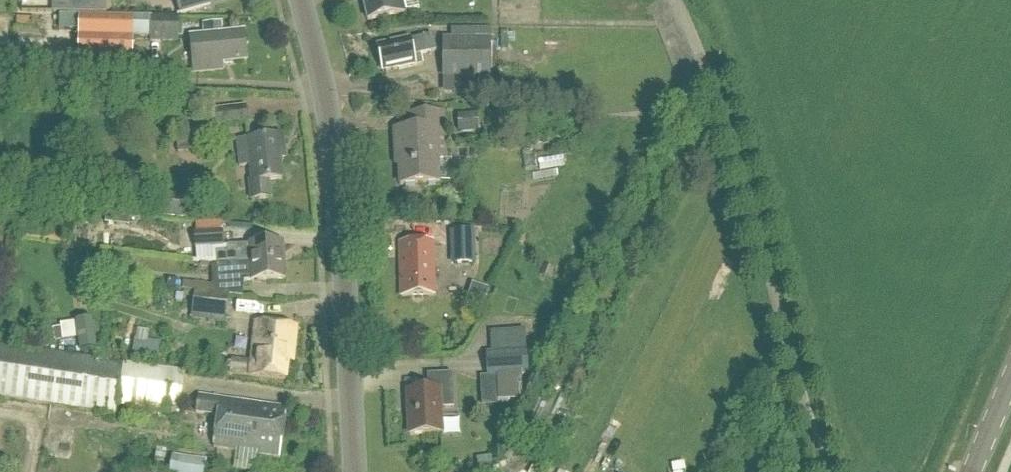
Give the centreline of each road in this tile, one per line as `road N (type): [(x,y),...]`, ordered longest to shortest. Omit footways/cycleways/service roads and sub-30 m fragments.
road 1 (tertiary): [(355,471),(333,139),(300,0)]

